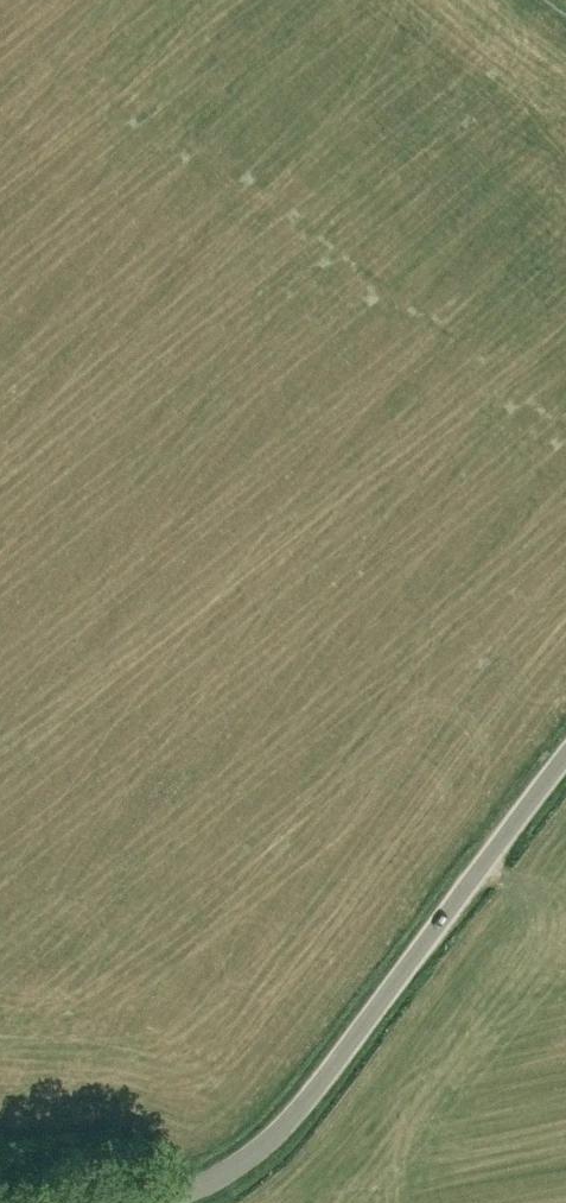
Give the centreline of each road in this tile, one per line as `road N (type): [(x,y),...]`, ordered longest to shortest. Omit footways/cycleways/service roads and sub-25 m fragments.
road 1 (unclassified): [(150,1202),(223,1177),(281,1132),(565,759)]

